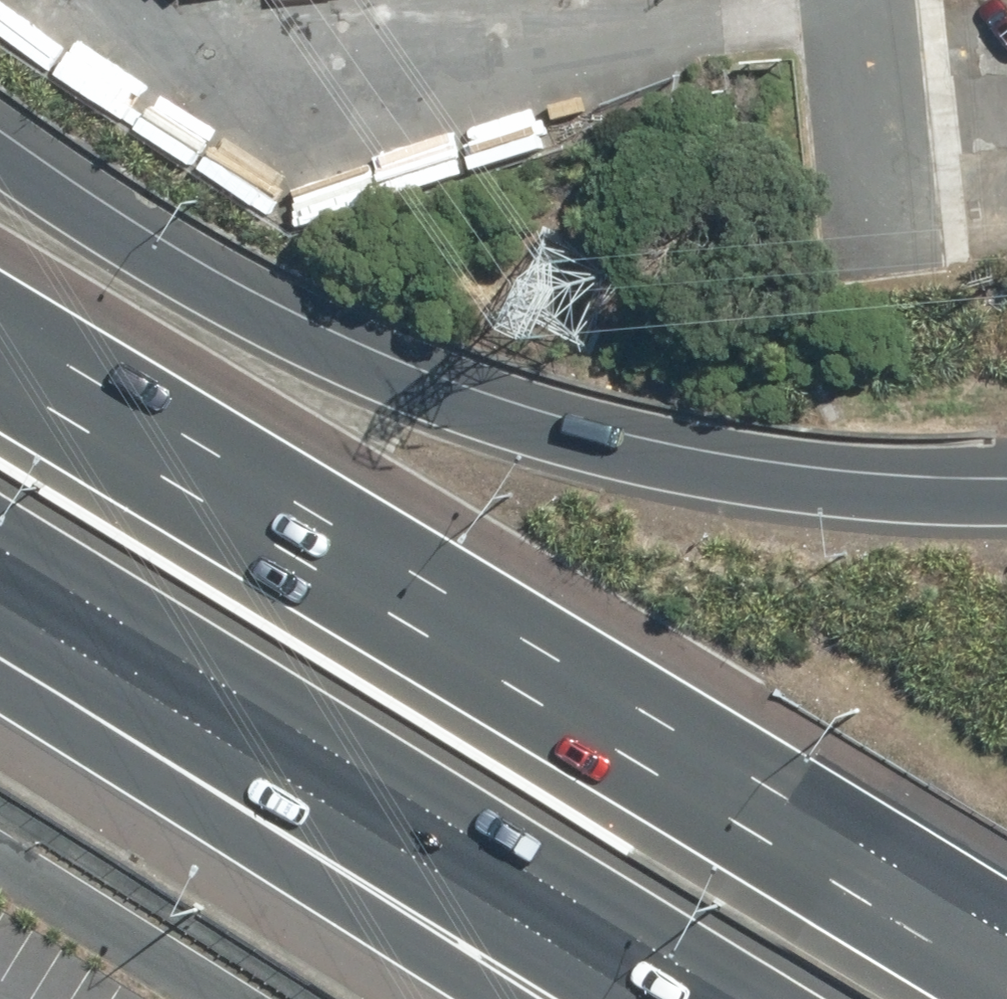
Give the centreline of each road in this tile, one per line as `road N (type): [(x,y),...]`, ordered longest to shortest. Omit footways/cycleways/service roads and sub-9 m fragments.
road 1 (motorway): [(0,366),(1006,986)]
road 2 (motorway): [(0,154),(167,267),(344,350),(502,410),(660,455),(842,487),(1006,497)]
road 3 (motorway): [(730,998),(0,548)]
road 4 (motorway): [(492,998),(0,687)]
road 5 (unclassified): [(220,998),(0,860)]
road 6 (residential): [(875,193),(855,0)]

